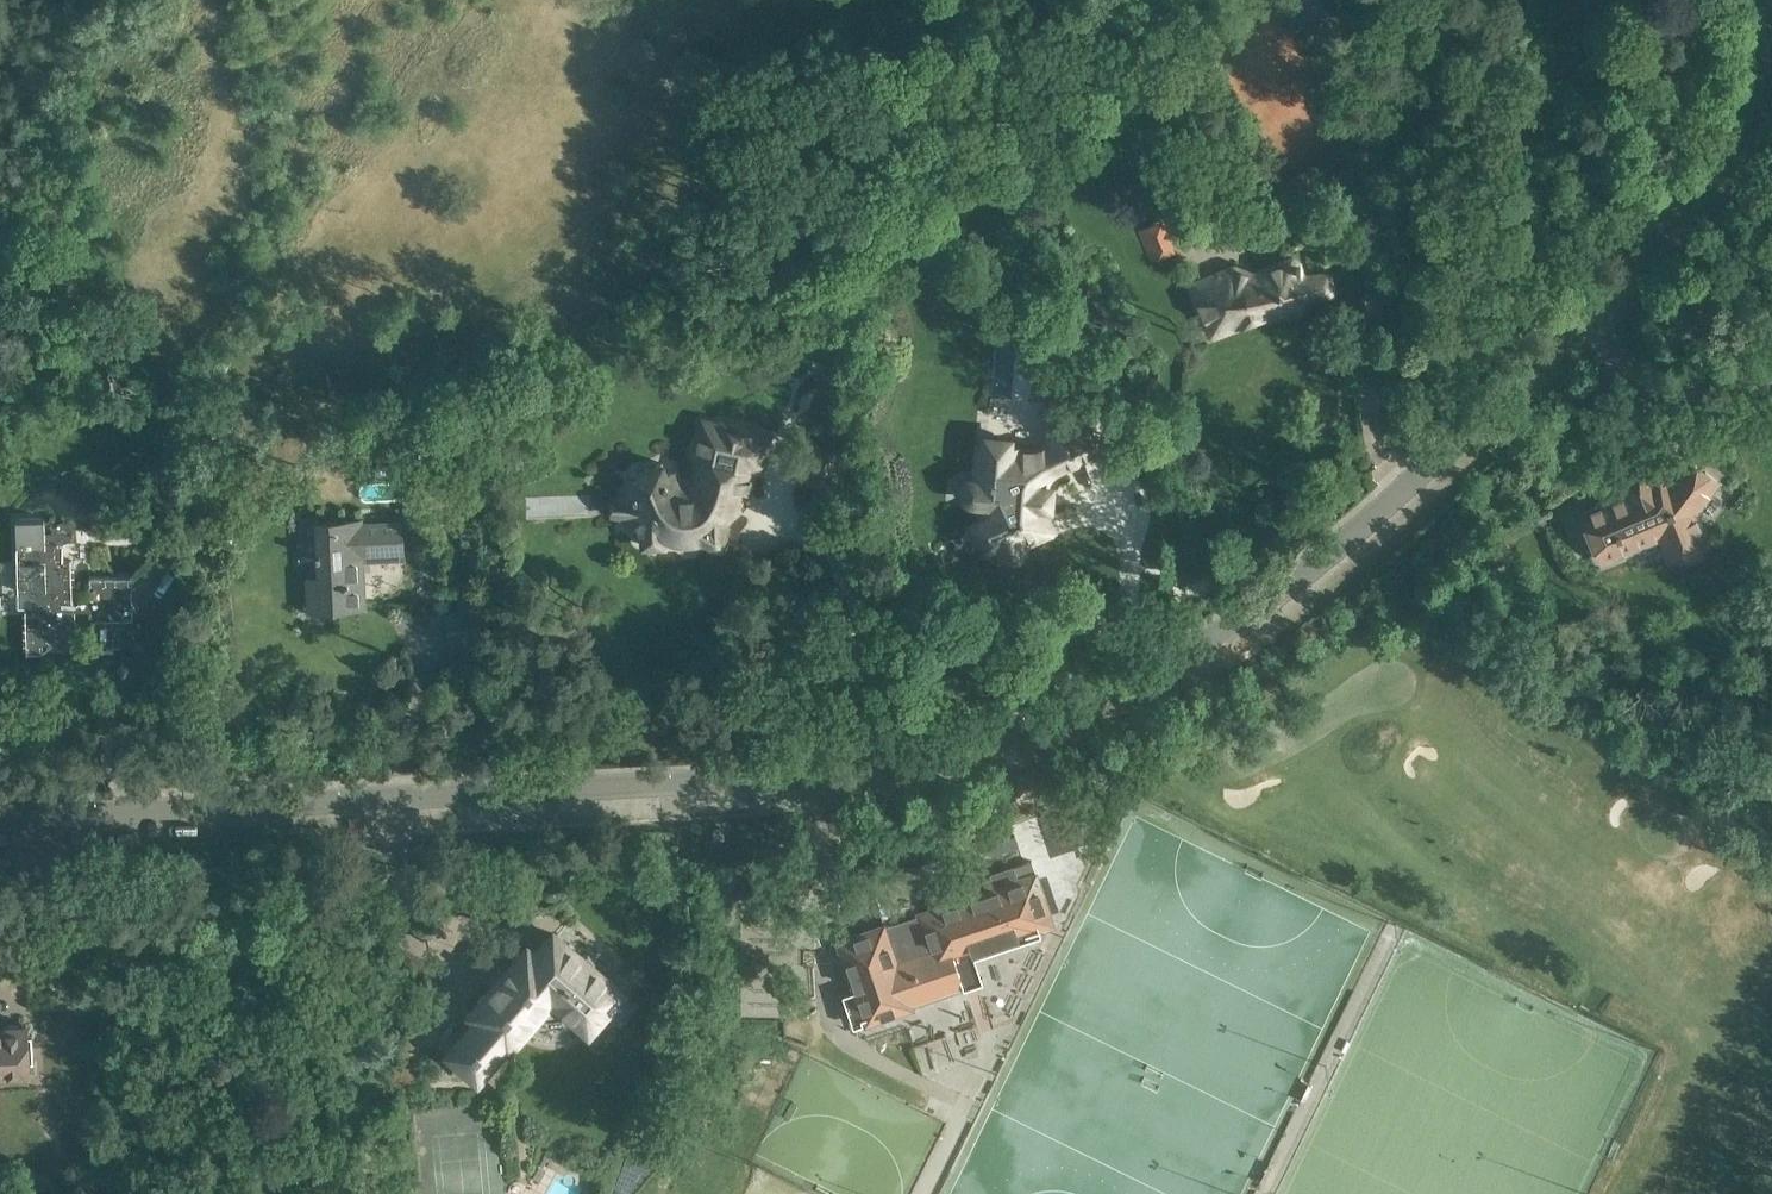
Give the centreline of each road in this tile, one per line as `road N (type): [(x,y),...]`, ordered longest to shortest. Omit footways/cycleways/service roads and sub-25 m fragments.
road 1 (unclassified): [(0,809),(785,772),(915,756),(1053,714),(1207,645),(1448,444),(1733,138),(1752,69),(1757,0)]

